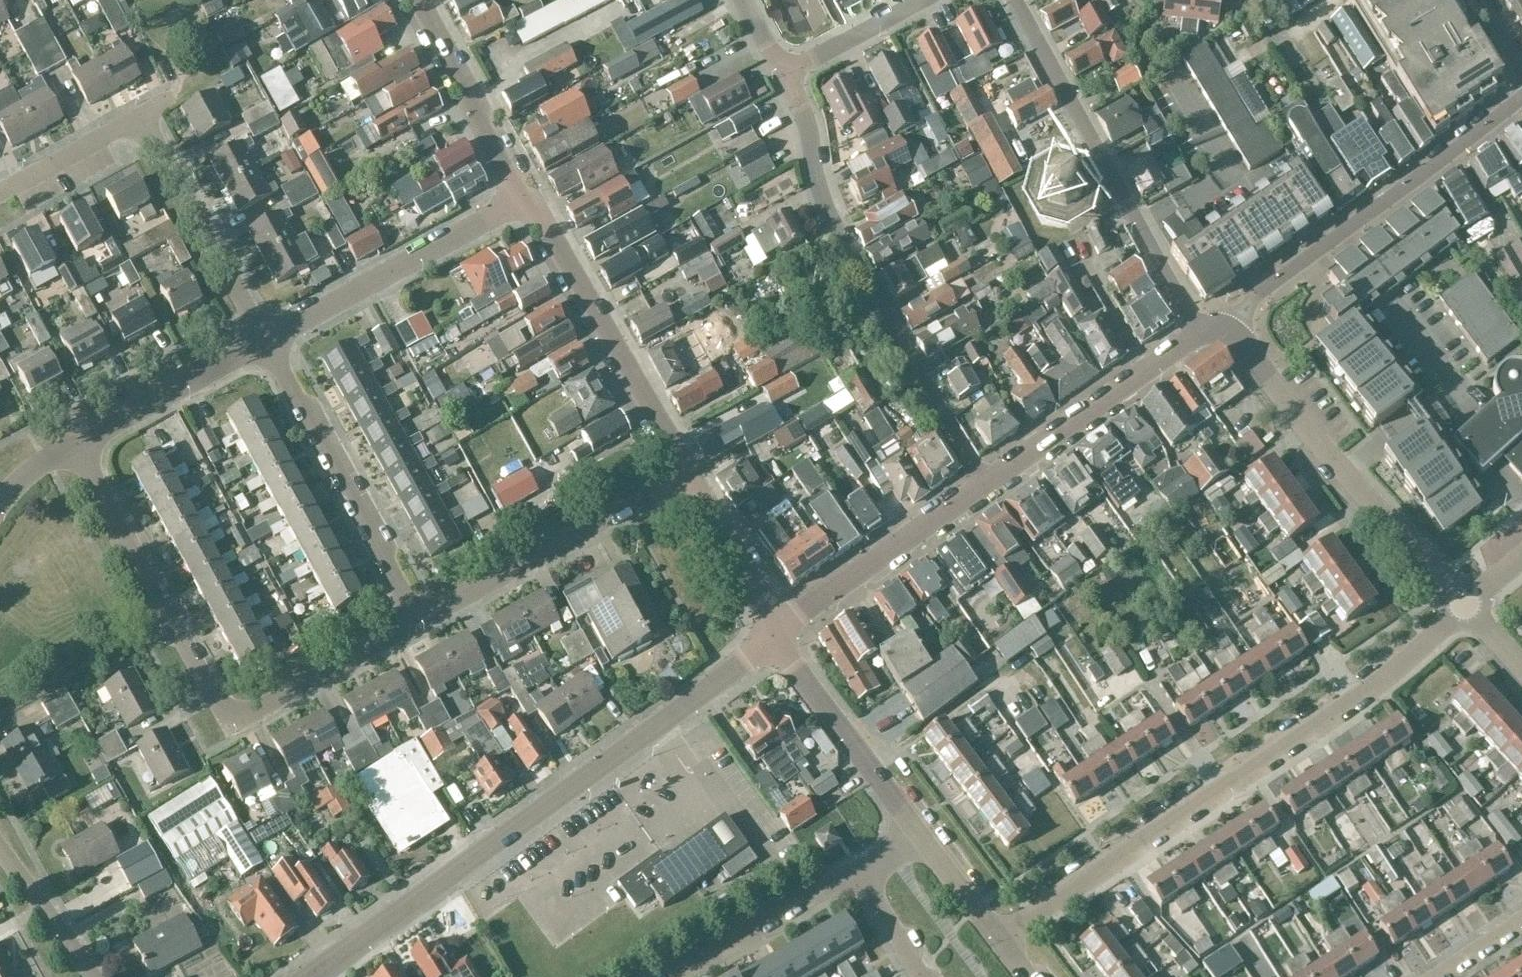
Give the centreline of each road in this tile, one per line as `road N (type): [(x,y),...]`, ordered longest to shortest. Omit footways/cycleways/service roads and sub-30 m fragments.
road 1 (secondary): [(311,976),(778,636)]
road 2 (residential): [(1001,941),(1344,708),(1465,605)]
road 3 (residential): [(75,444),(232,723),(418,622)]
road 4 (residential): [(984,486),(828,226),(811,130),(789,73)]
road 5 (residential): [(265,344),(155,136),(130,131),(0,198)]
road 6 (residential): [(1521,97),(1258,294),(1223,331)]
road 7 (residential): [(1199,332),(1016,0)]
road 8 (residential): [(1465,605),(1245,341),(1223,331)]
road 9 (secondary): [(689,473),(523,202)]
road 10 (residential): [(418,622),(265,344)]
road 11 (residential): [(418,622),(689,473)]
road 12 (residential): [(265,344),(523,202)]
road 13 (residential): [(984,486),(1199,332)]
road 14 (residential): [(778,636),(984,486)]
road 15 (tertiary): [(917,831),(778,636)]
road 16 (secondary): [(523,202),(413,0)]
road 17 (residential): [(75,444),(265,344)]
road 18 (residential): [(677,976),(860,870)]
road 19 (secondary): [(778,636),(689,473)]
road 20 (residential): [(93,976),(0,848)]
road 21 (residential): [(789,73),(919,0)]
road 22 (tertiary): [(1001,941),(917,831)]
road 23 (residential): [(922,976),(860,870)]

